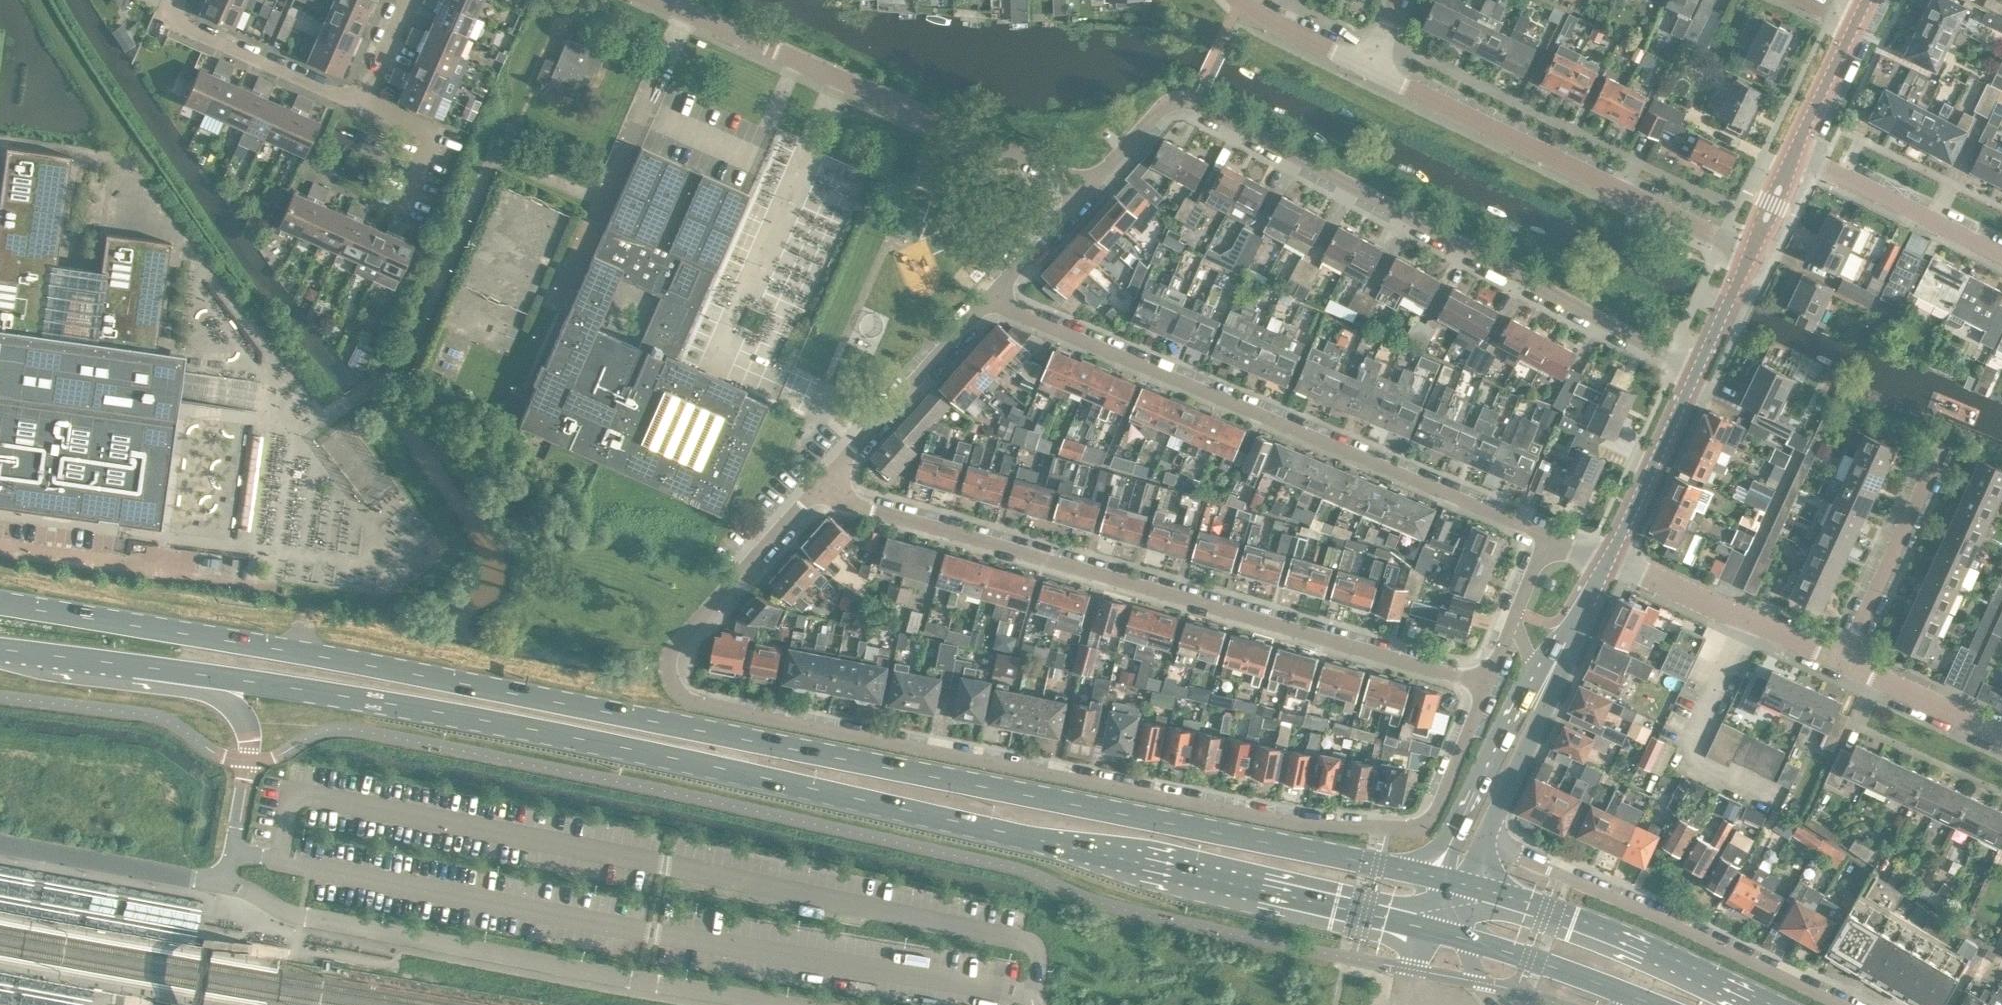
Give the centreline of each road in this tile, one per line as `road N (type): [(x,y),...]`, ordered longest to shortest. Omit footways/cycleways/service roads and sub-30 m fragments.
road 1 (primary): [(1438,875),(457,681),(0,601)]
road 2 (primary): [(0,647),(506,722),(1427,928)]
road 3 (residential): [(1486,685),(1434,812),(1414,827),(1299,824),(684,696),(670,675),(672,648),(816,491)]
road 4 (residential): [(1091,190),(1163,109),(1188,108),(1690,376)]
road 5 (residential): [(1486,685),(816,491)]
road 6 (residential): [(1548,537),(987,299)]
road 7 (residential): [(781,1004),(299,916),(225,882)]
road 8 (residential): [(1091,190),(656,0)]
road 9 (unclassified): [(0,660),(207,692),(236,708),(248,728),(246,757),(225,882)]
road 10 (residential): [(1747,251),(1374,67)]
road 11 (residential): [(1838,1004),(1485,841)]
road 12 (primary): [(1768,1004),(1470,885)]
road 13 (residential): [(816,491),(987,299)]
road 14 (residential): [(1842,665),(1607,563)]
road 15 (tertiary): [(1485,841),(1561,674),(1579,615)]
road 16 (residential): [(1842,665),(1941,445)]
road 17 (residential): [(225,882),(0,843)]
road 18 (tertiary): [(1535,669),(1438,875)]
road 19 (residential): [(1799,153),(2001,255)]
road 20 (residential): [(361,103),(183,26),(173,0)]
road 21 (tertiary): [(1607,563),(1690,376)]
road 22 (primary): [(1459,938),(1633,998)]
road 23 (residential): [(2001,738),(1842,665)]
road 24 (residential): [(399,210),(433,135),(361,103)]
road 25 (residential): [(987,299),(1091,190)]
road 26 (tertiary): [(1799,153),(1863,17)]
road 27 (residential): [(1374,67),(1247,0)]
road 28 (tertiary): [(1690,376),(1747,251)]

